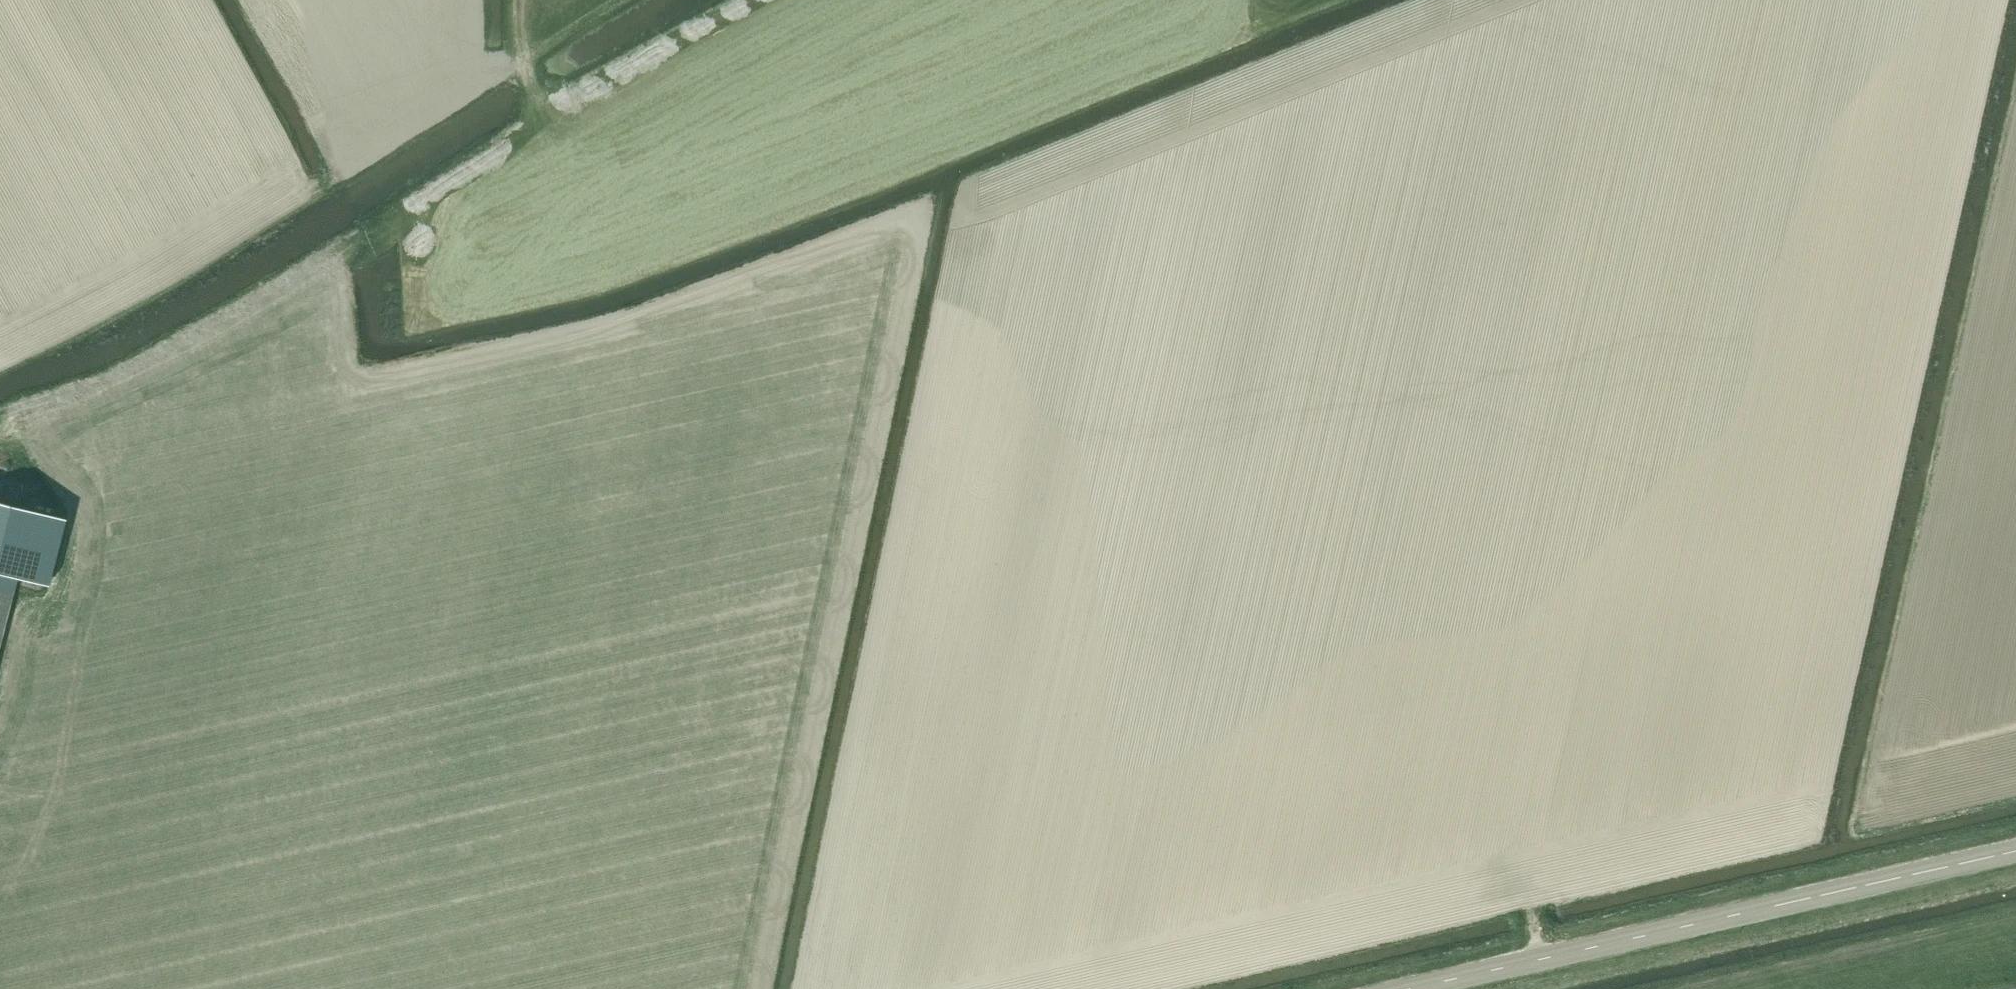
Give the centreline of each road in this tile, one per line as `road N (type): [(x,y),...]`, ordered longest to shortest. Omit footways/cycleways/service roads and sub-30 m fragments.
road 1 (secondary): [(1412,988),(2015,852)]

